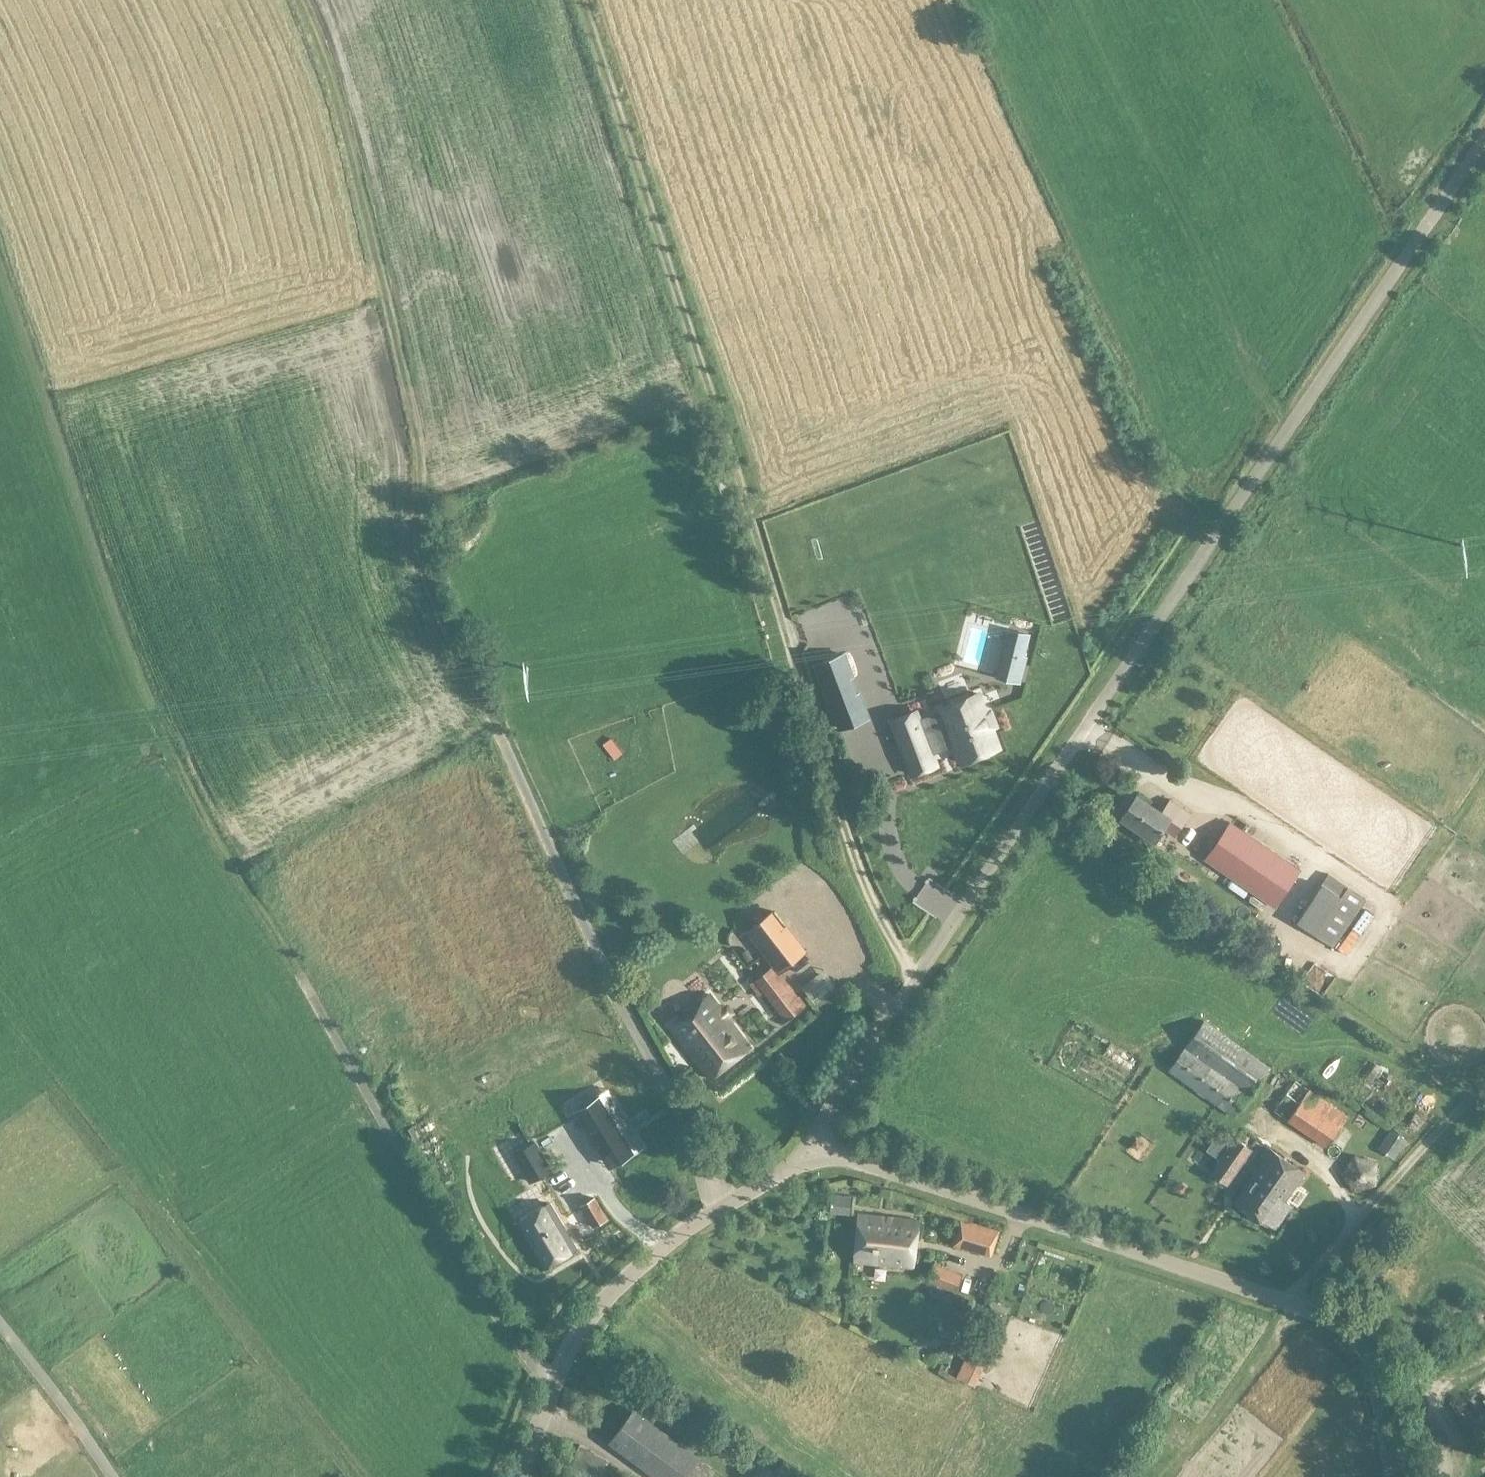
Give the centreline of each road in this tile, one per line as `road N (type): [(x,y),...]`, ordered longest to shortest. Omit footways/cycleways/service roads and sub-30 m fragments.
road 1 (unclassified): [(807,1145),(1484,148)]
road 2 (track): [(920,971),(896,947),(862,879),(585,0)]
road 3 (track): [(303,0),(372,226),(422,454),(429,569),(496,728)]
road 4 (track): [(553,1384),(468,1274),(172,759)]
road 5 (unclassified): [(1386,1476),(1370,1369),(1339,1320),(807,1145)]
road 6 (unclassified): [(518,1476),(567,1348),(606,1297),(807,1145)]

